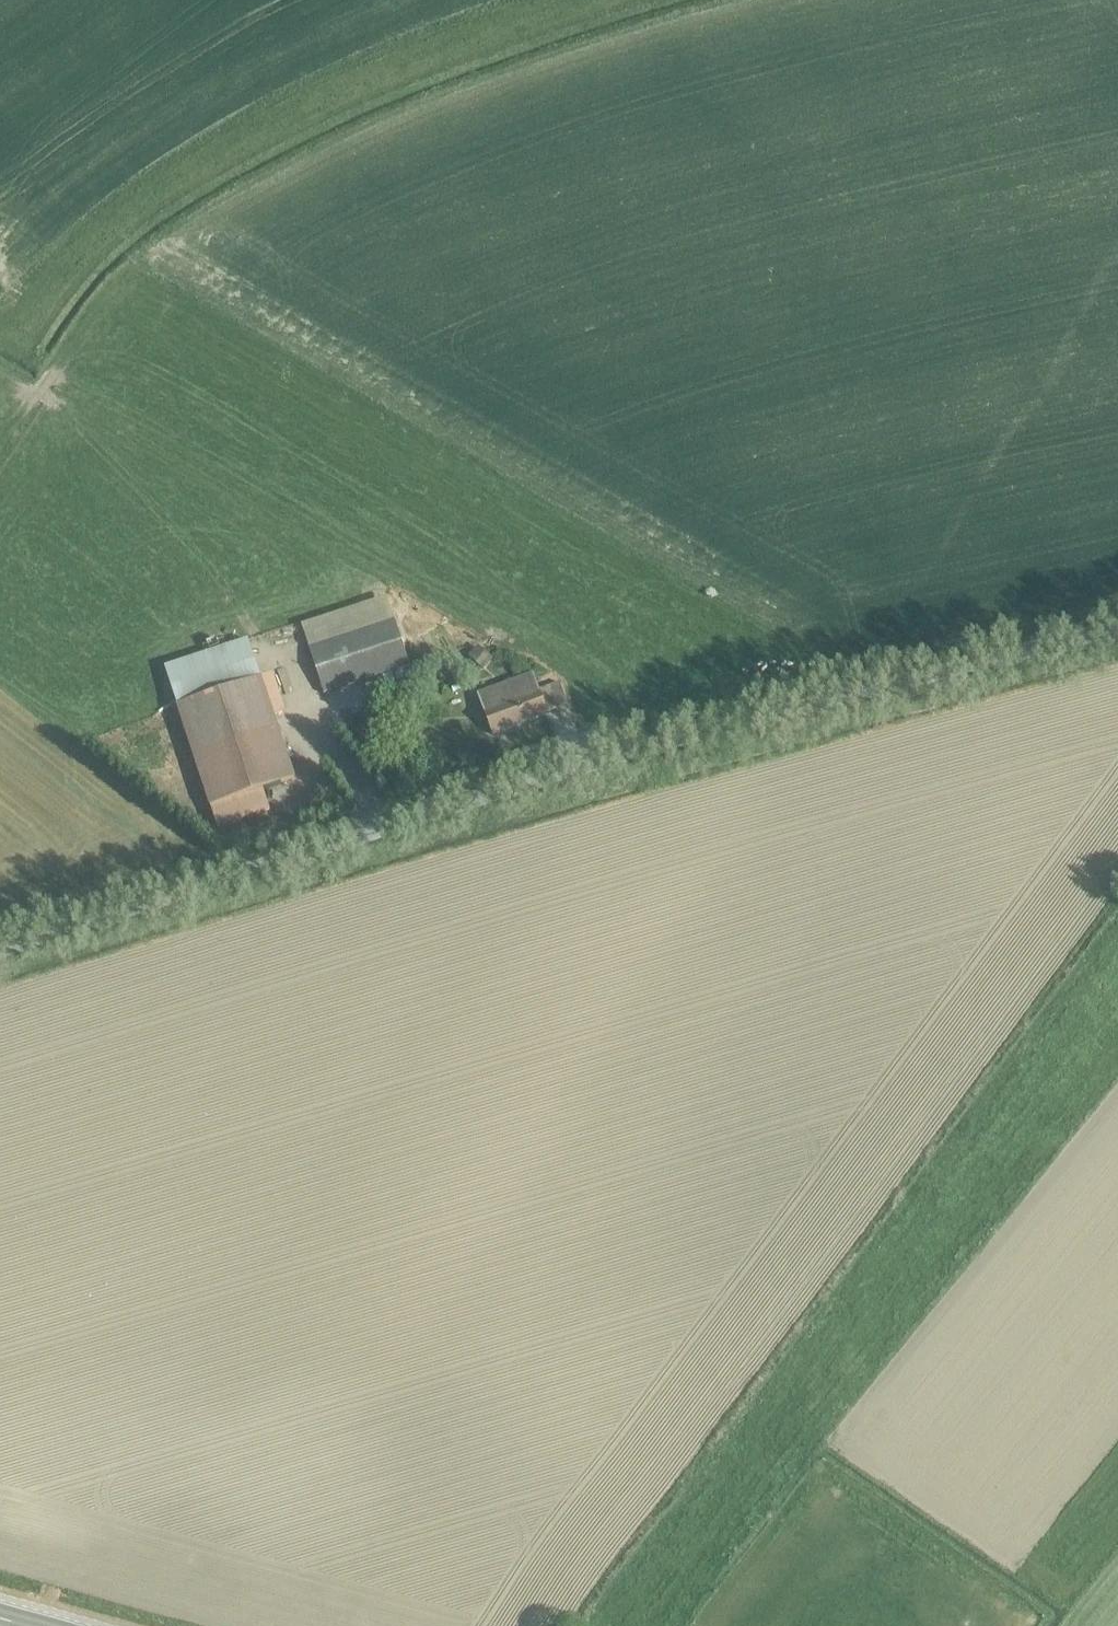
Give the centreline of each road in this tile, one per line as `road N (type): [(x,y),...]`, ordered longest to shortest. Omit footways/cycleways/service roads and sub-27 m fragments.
road 1 (unclassified): [(0,953),(697,733),(1117,638)]

